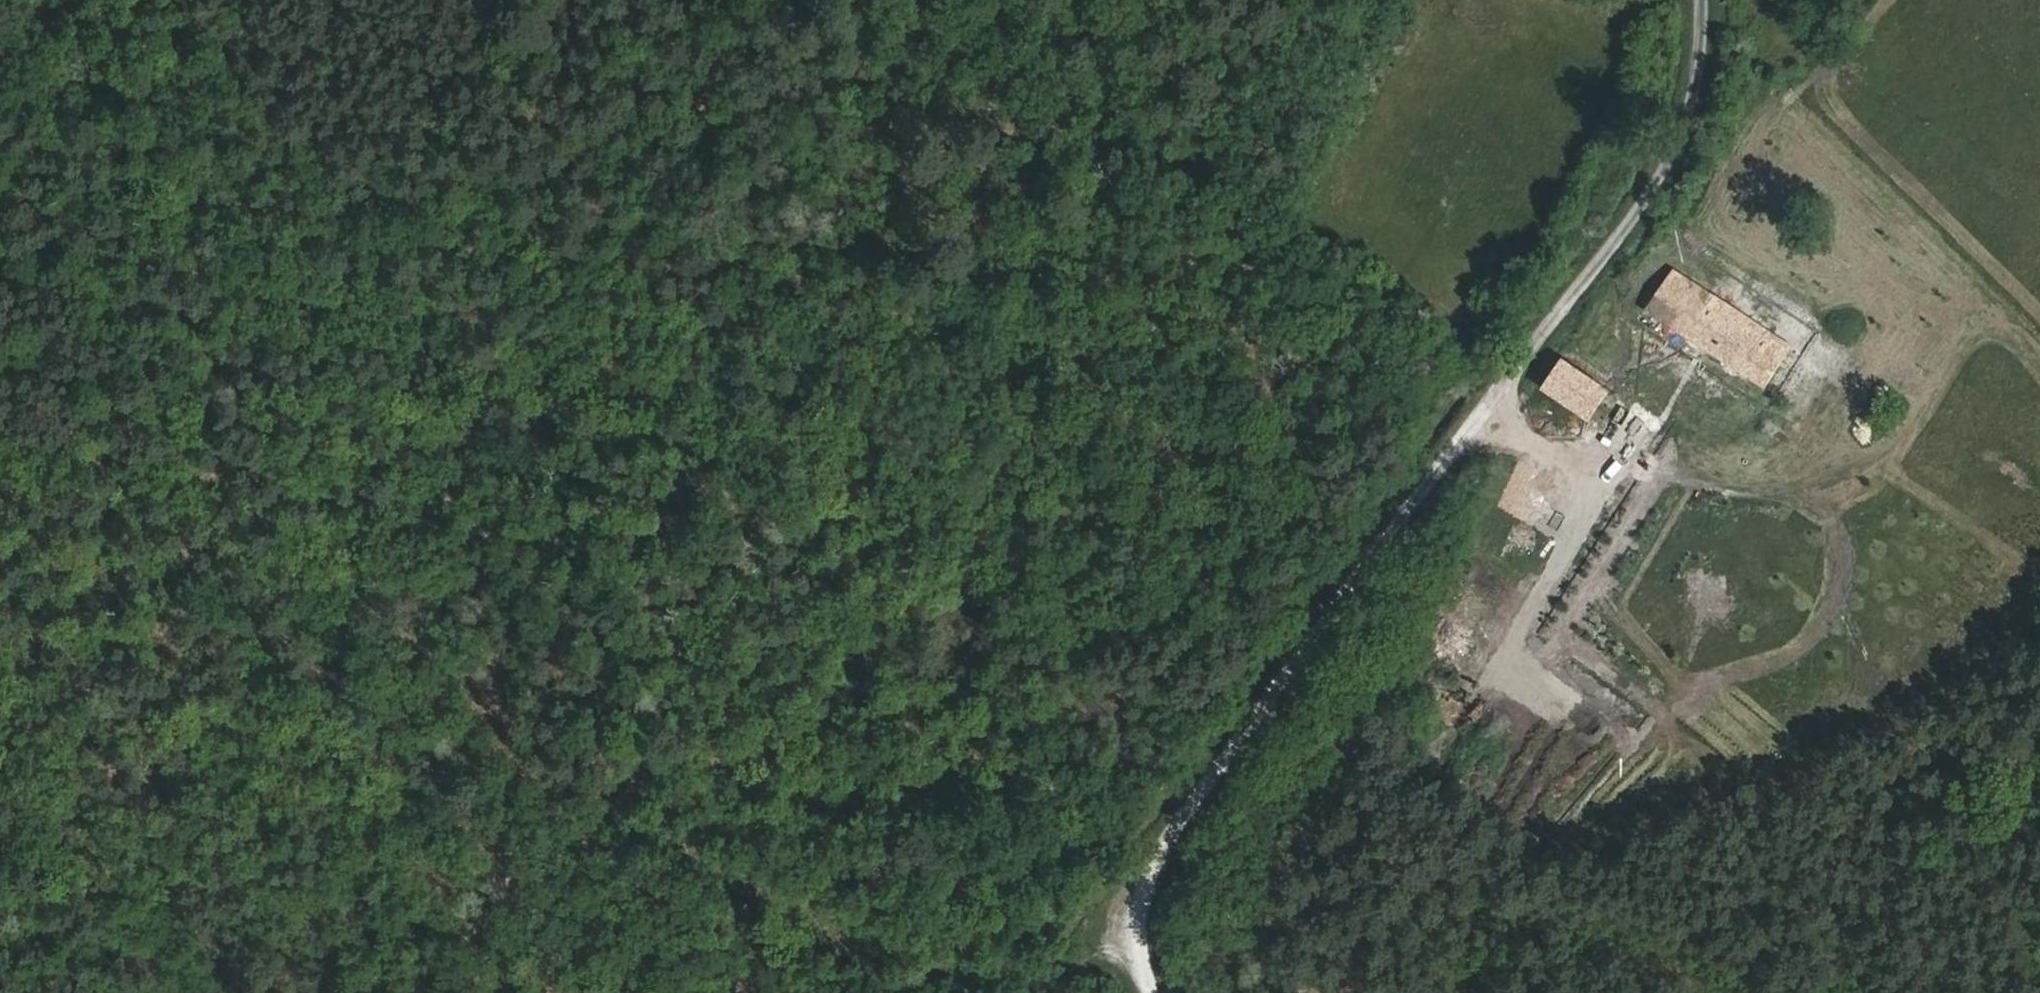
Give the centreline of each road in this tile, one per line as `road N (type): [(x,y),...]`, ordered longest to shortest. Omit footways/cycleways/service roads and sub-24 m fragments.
road 1 (unclassified): [(1693,0),(1693,132),(1121,940),(1149,992)]

